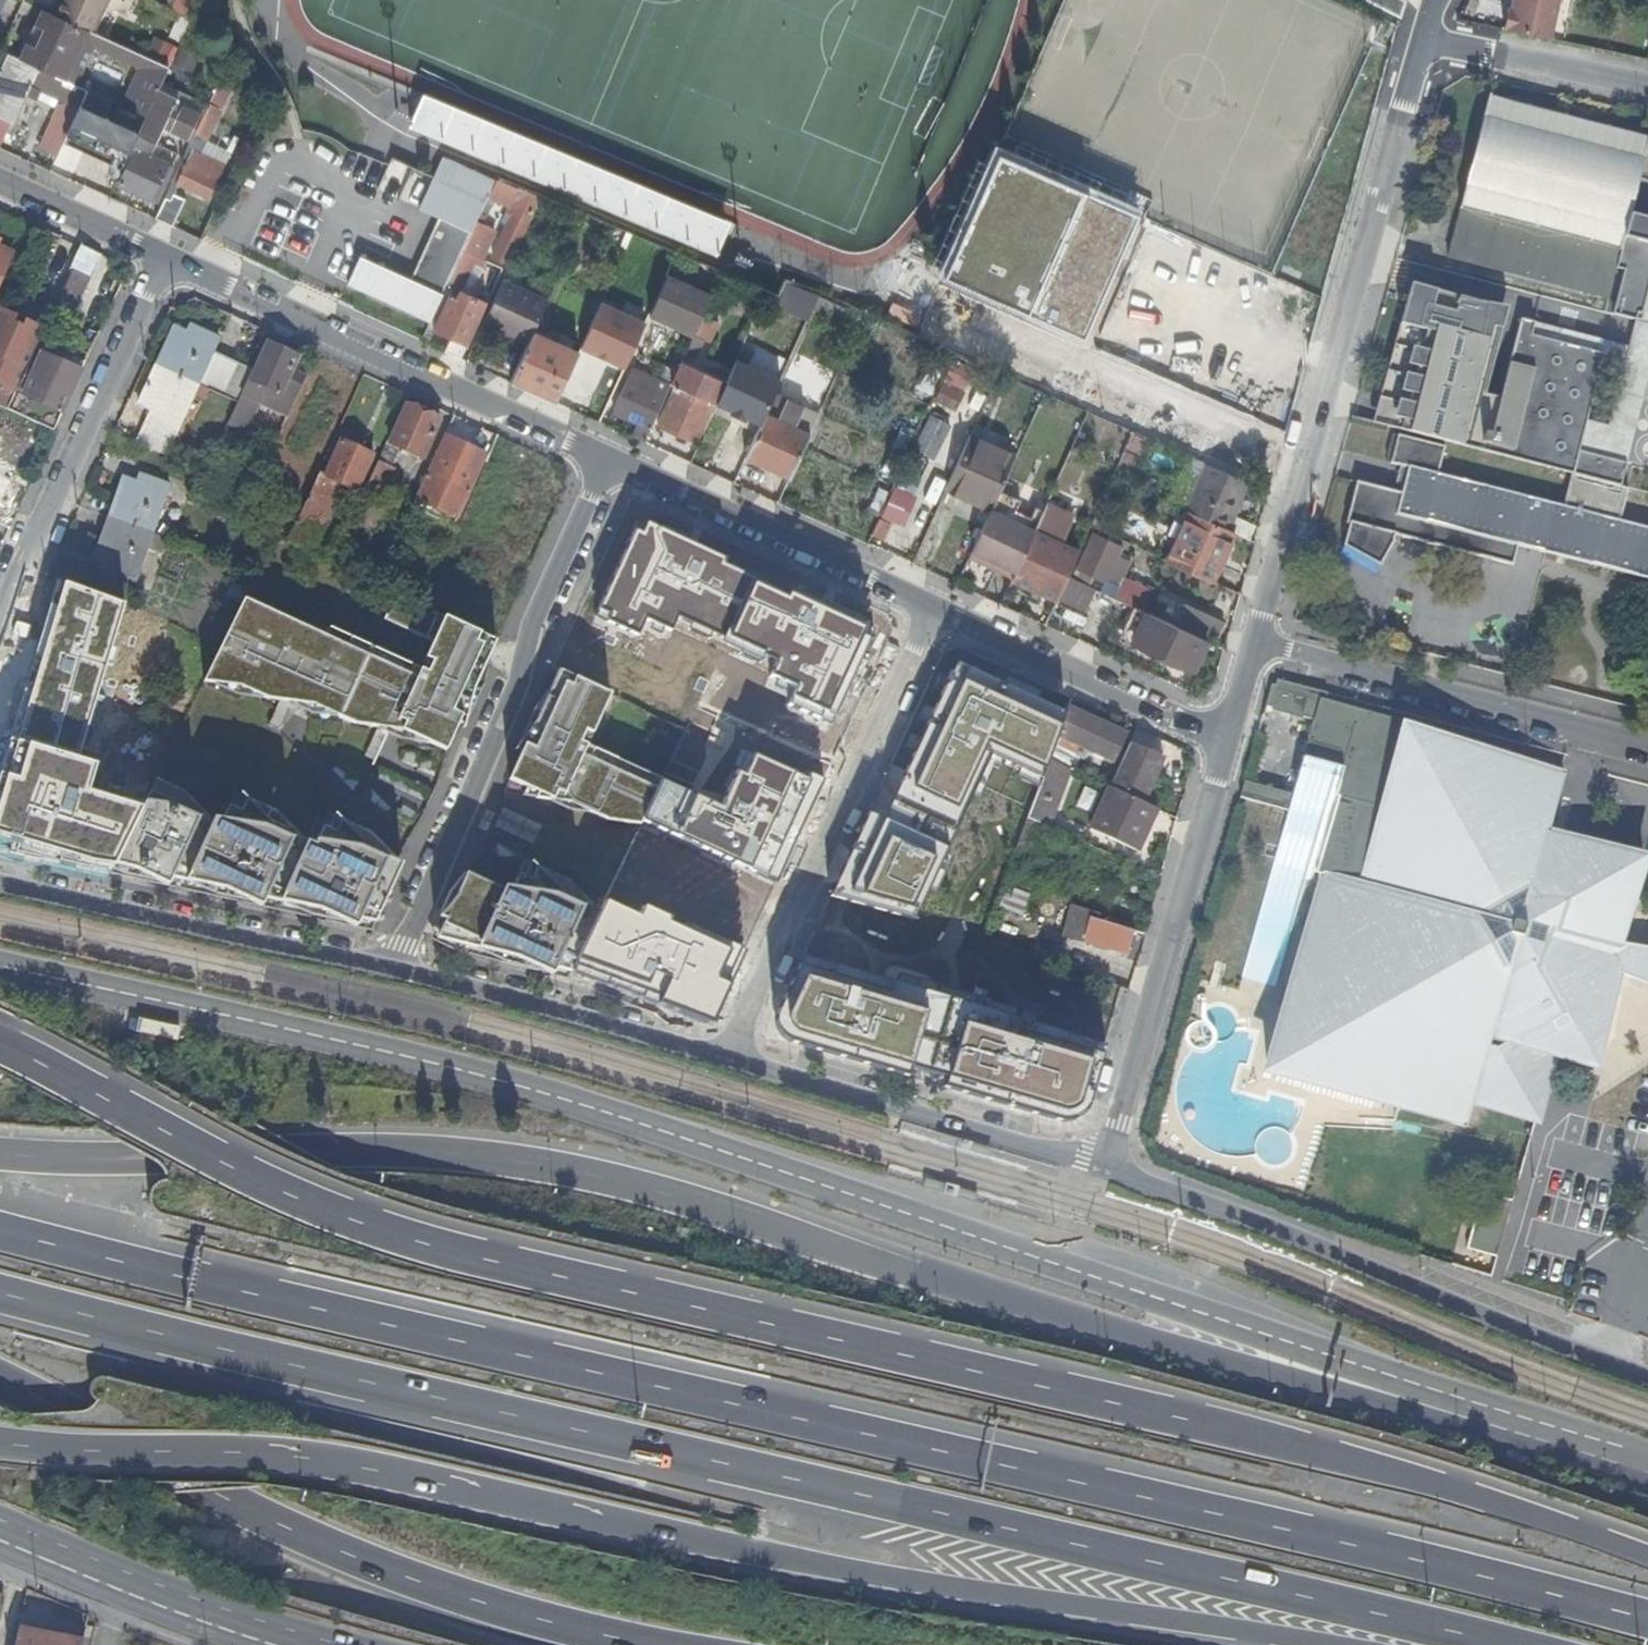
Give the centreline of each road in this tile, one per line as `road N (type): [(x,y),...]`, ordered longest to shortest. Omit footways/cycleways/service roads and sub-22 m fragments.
road 1 (motorway): [(1647,1556),(1520,1512),(1224,1431),(378,1230),(0,1047)]
road 2 (motorway): [(1647,1627),(1493,1583),(0,1234)]
road 3 (primary): [(1551,1444),(1505,1415),(543,1094),(385,1051),(0,966)]
road 4 (motorway): [(1551,1444),(1503,1440),(997,1297),(602,1174),(440,1150),(0,1153)]
road 5 (motorway): [(0,1294),(1458,1644)]
road 6 (motorway): [(0,1445),(254,1455),(371,1469),(604,1524),(926,1584),(1375,1644)]
road 7 (motorway): [(0,1385),(382,1576),(513,1622),(624,1644)]
road 8 (residential): [(1254,645),(1423,40)]
road 9 (residential): [(1647,1381),(1243,1215),(1106,1170)]
road 10 (residential): [(610,455),(532,625),(513,703),(394,977)]
road 11 (residential): [(723,1061),(931,602)]
road 12 (residential): [(160,250),(610,455)]
road 13 (residential): [(1106,1170),(1228,738)]
road 14 (residential): [(1647,744),(1254,645)]
road 15 (residential): [(394,977),(0,886)]
road 16 (residential): [(1106,1170),(723,1061)]
road 17 (residential): [(160,250),(0,606)]
road 18 (residential): [(610,455),(931,602)]
road 19 (residential): [(723,1061),(394,977)]
road 20 (residential): [(931,602),(1228,738)]
road 21 (primary): [(0,1536),(123,1592),(287,1644)]
road 22 (residential): [(1647,93),(1423,40)]
road 23 (residential): [(0,176),(160,250)]

